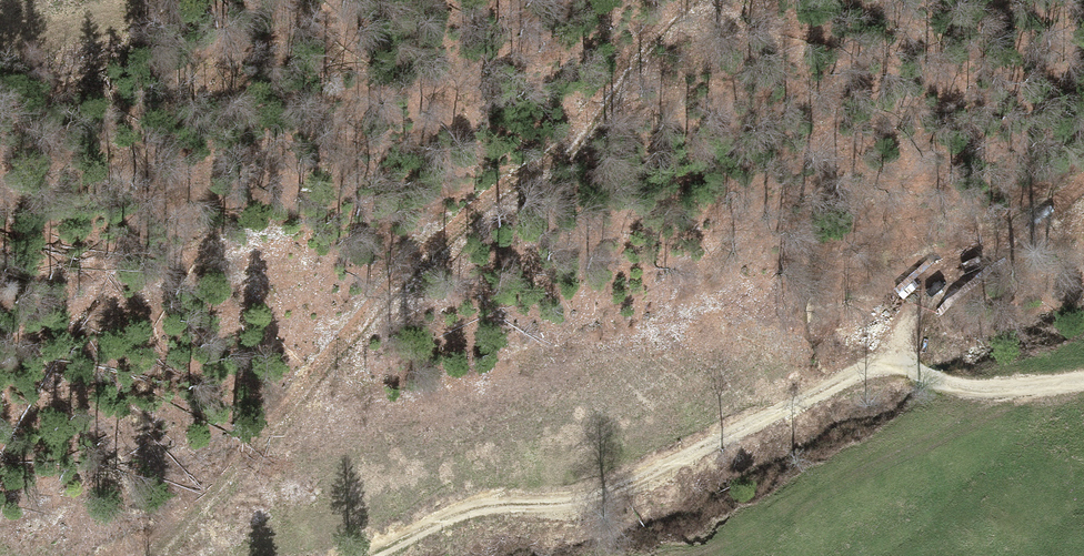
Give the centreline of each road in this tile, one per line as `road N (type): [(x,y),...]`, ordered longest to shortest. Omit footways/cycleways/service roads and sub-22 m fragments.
road 1 (track): [(160,555),(477,213),(574,147),(686,0)]
road 2 (track): [(1083,384),(982,395),(906,364),(873,364),(613,494),(576,505),(485,509),(367,555)]
road 3 (track): [(894,361),(909,321),(935,291),(1083,178)]

